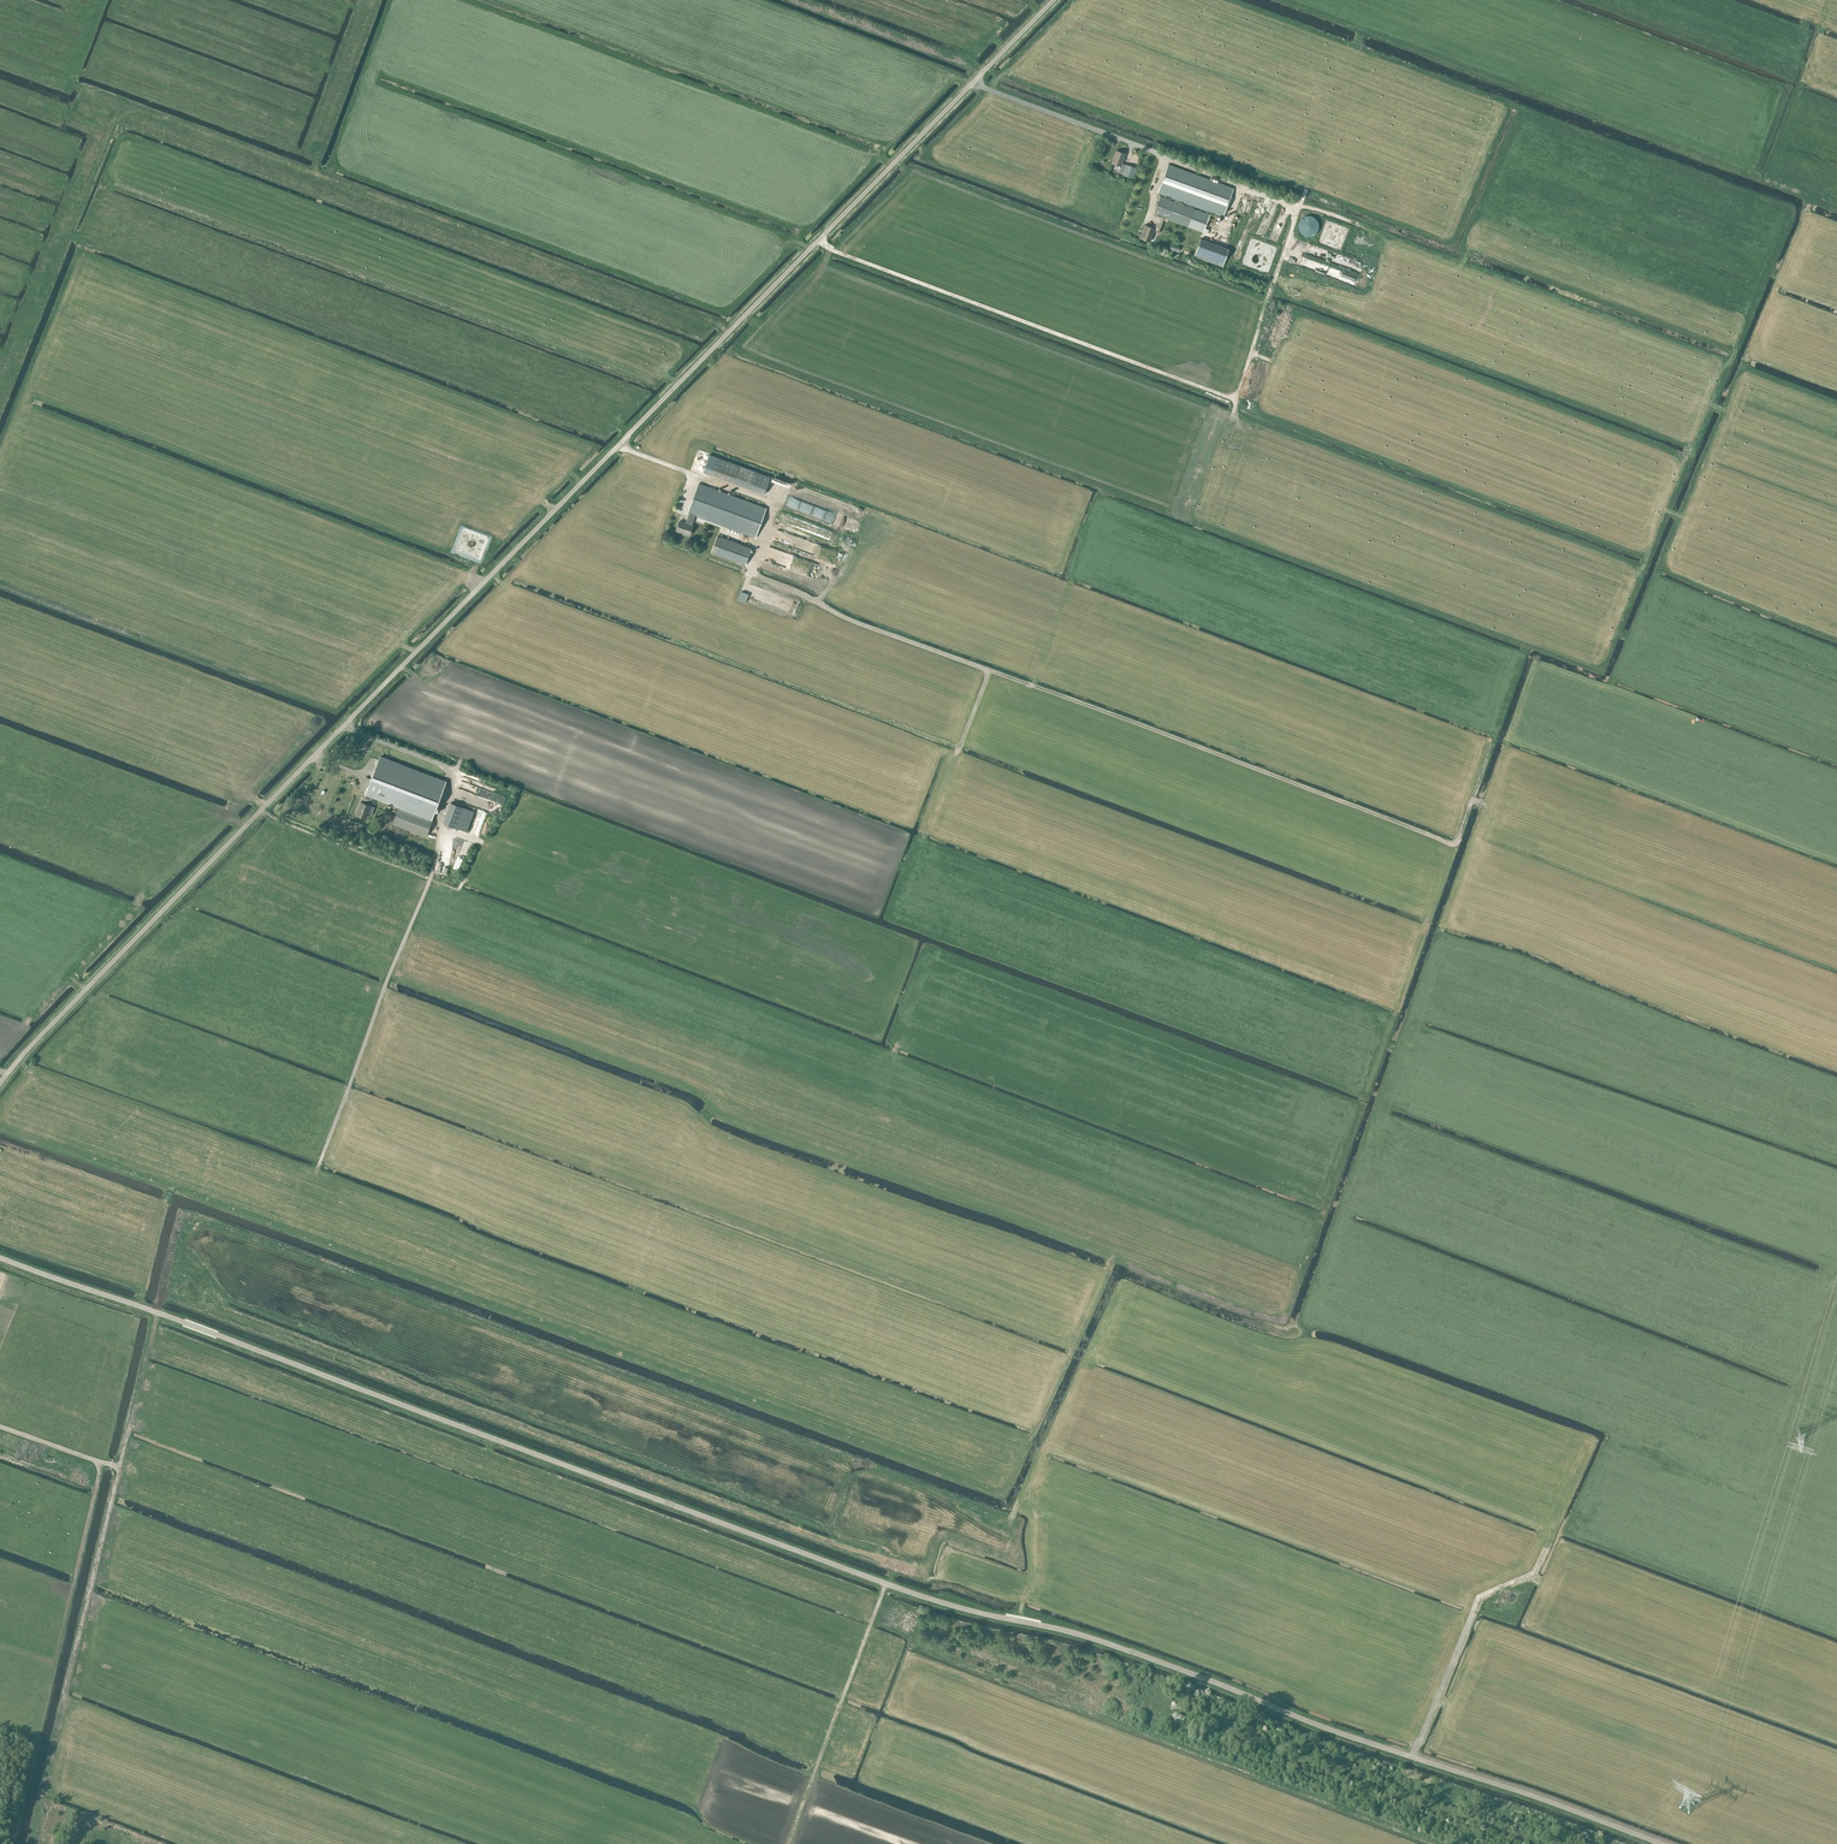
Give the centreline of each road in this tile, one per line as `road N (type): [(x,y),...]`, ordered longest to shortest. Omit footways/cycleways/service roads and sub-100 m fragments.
road 1 (unclassified): [(1658,1843),(1082,1633),(886,1583),(0,1257)]
road 2 (unclassified): [(0,1083),(1053,0)]

